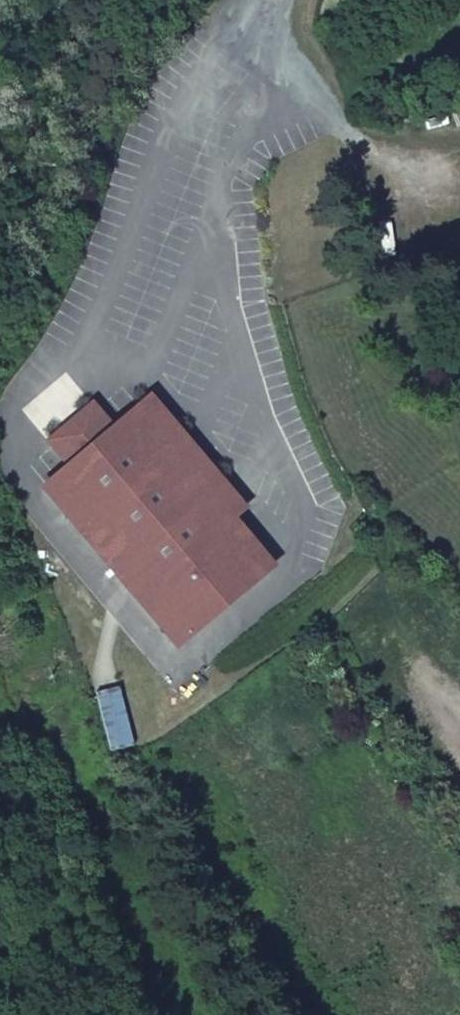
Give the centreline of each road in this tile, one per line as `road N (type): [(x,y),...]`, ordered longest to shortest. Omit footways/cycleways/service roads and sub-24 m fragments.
road 1 (residential): [(262,0),(256,23),(273,62),(338,126),(444,197)]

